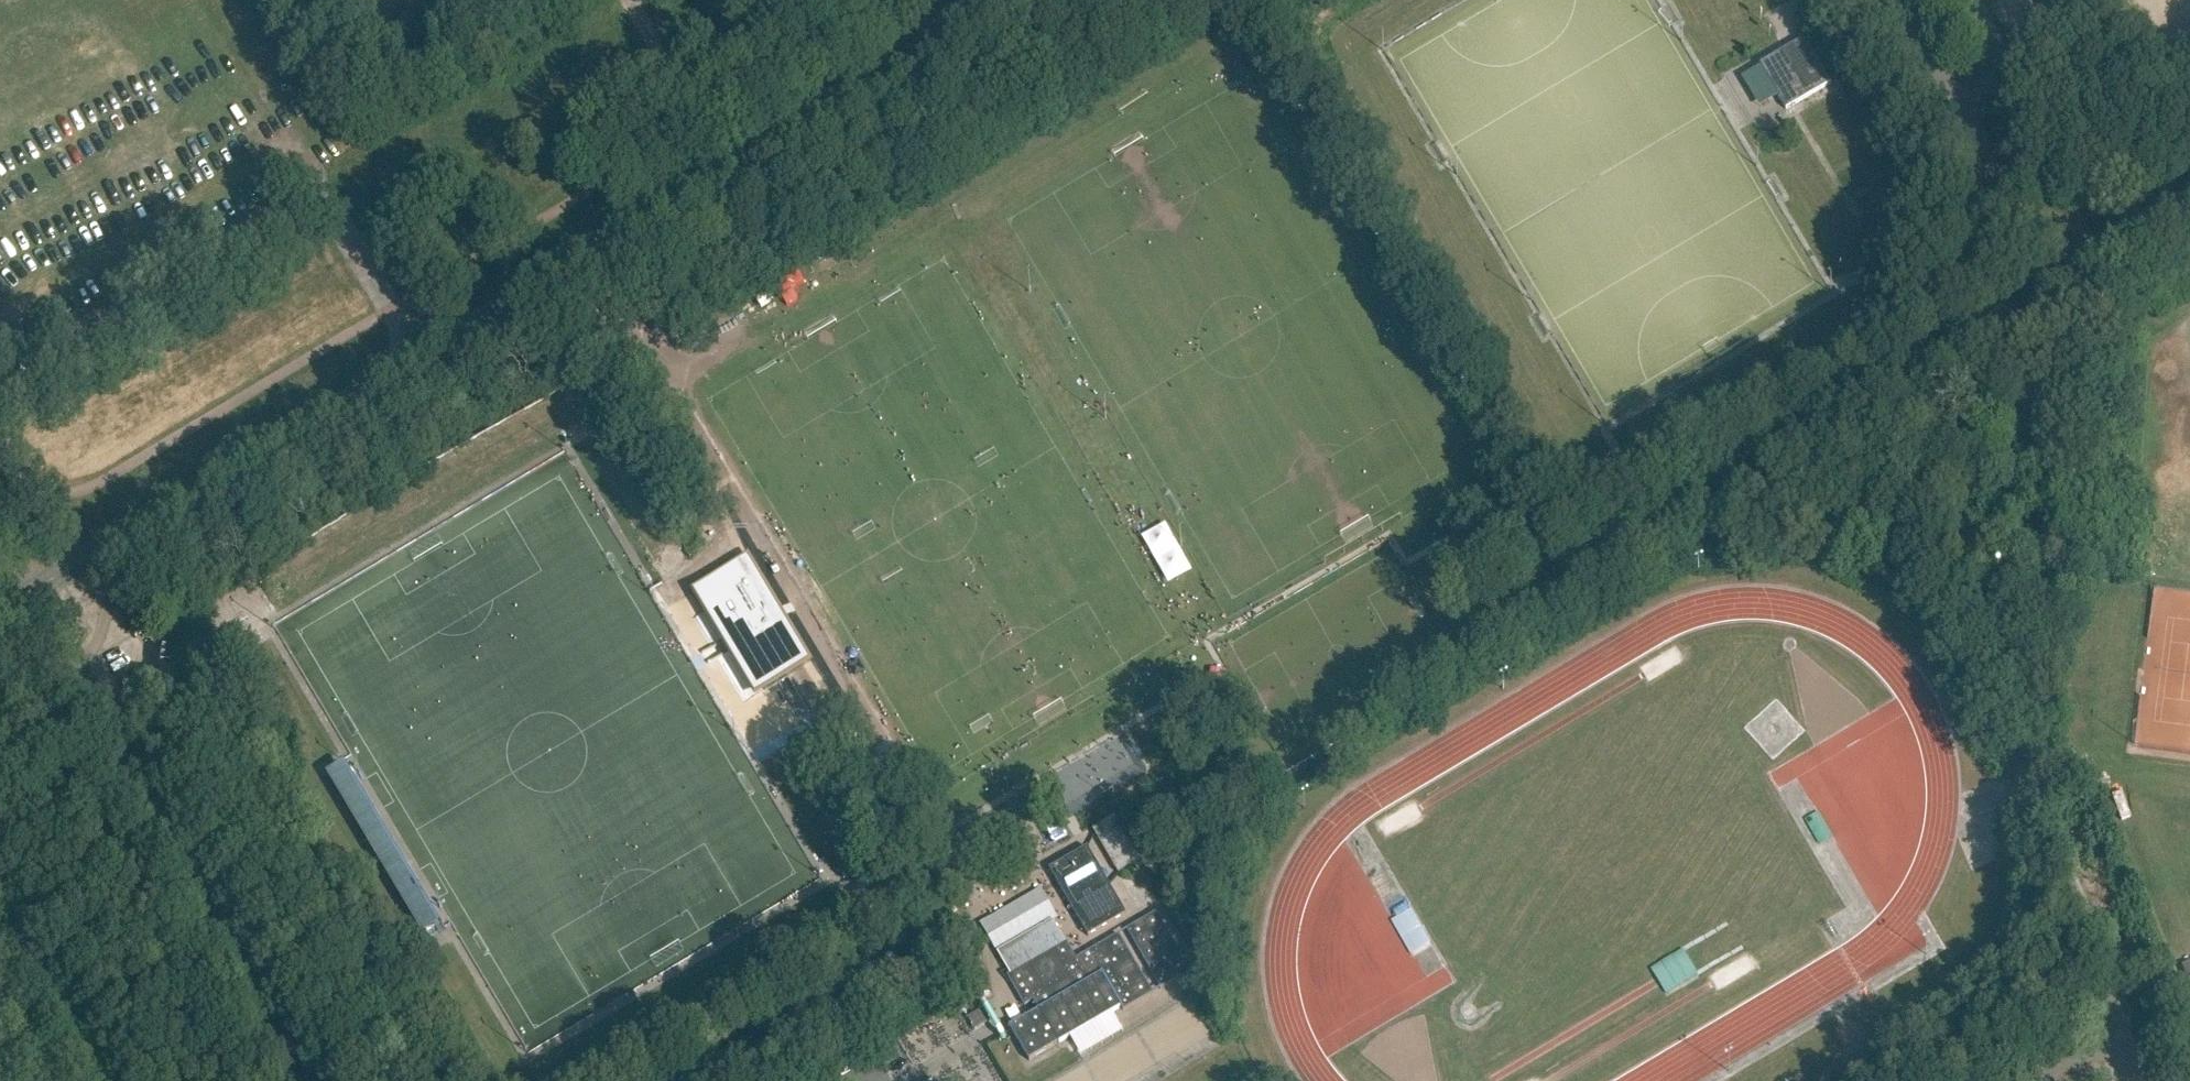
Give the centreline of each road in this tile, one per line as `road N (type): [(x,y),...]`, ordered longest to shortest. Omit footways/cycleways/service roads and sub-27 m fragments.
road 1 (unclassified): [(30,593),(880,81),(889,59),(886,25),(871,0)]
road 2 (residential): [(320,1080),(30,593)]
road 3 (unclassified): [(2024,201),(1901,0)]
road 4 (unclassified): [(901,1080),(1009,1018)]

